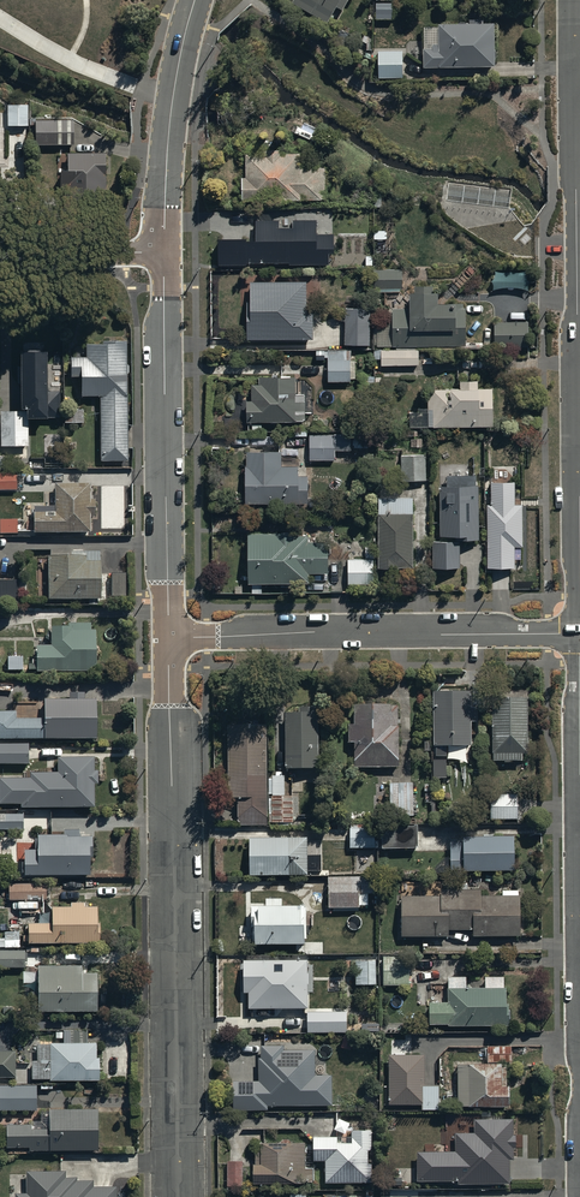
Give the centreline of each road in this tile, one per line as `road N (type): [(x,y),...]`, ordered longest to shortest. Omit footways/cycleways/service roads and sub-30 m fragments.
road 1 (residential): [(574,0),(579,632)]
road 2 (residential): [(173,636),(179,1196)]
road 3 (residential): [(173,636),(579,632)]
road 4 (residential): [(163,252),(173,636)]
road 5 (residential): [(193,0),(173,95),(163,252)]
road 6 (residential): [(0,254),(163,252)]

